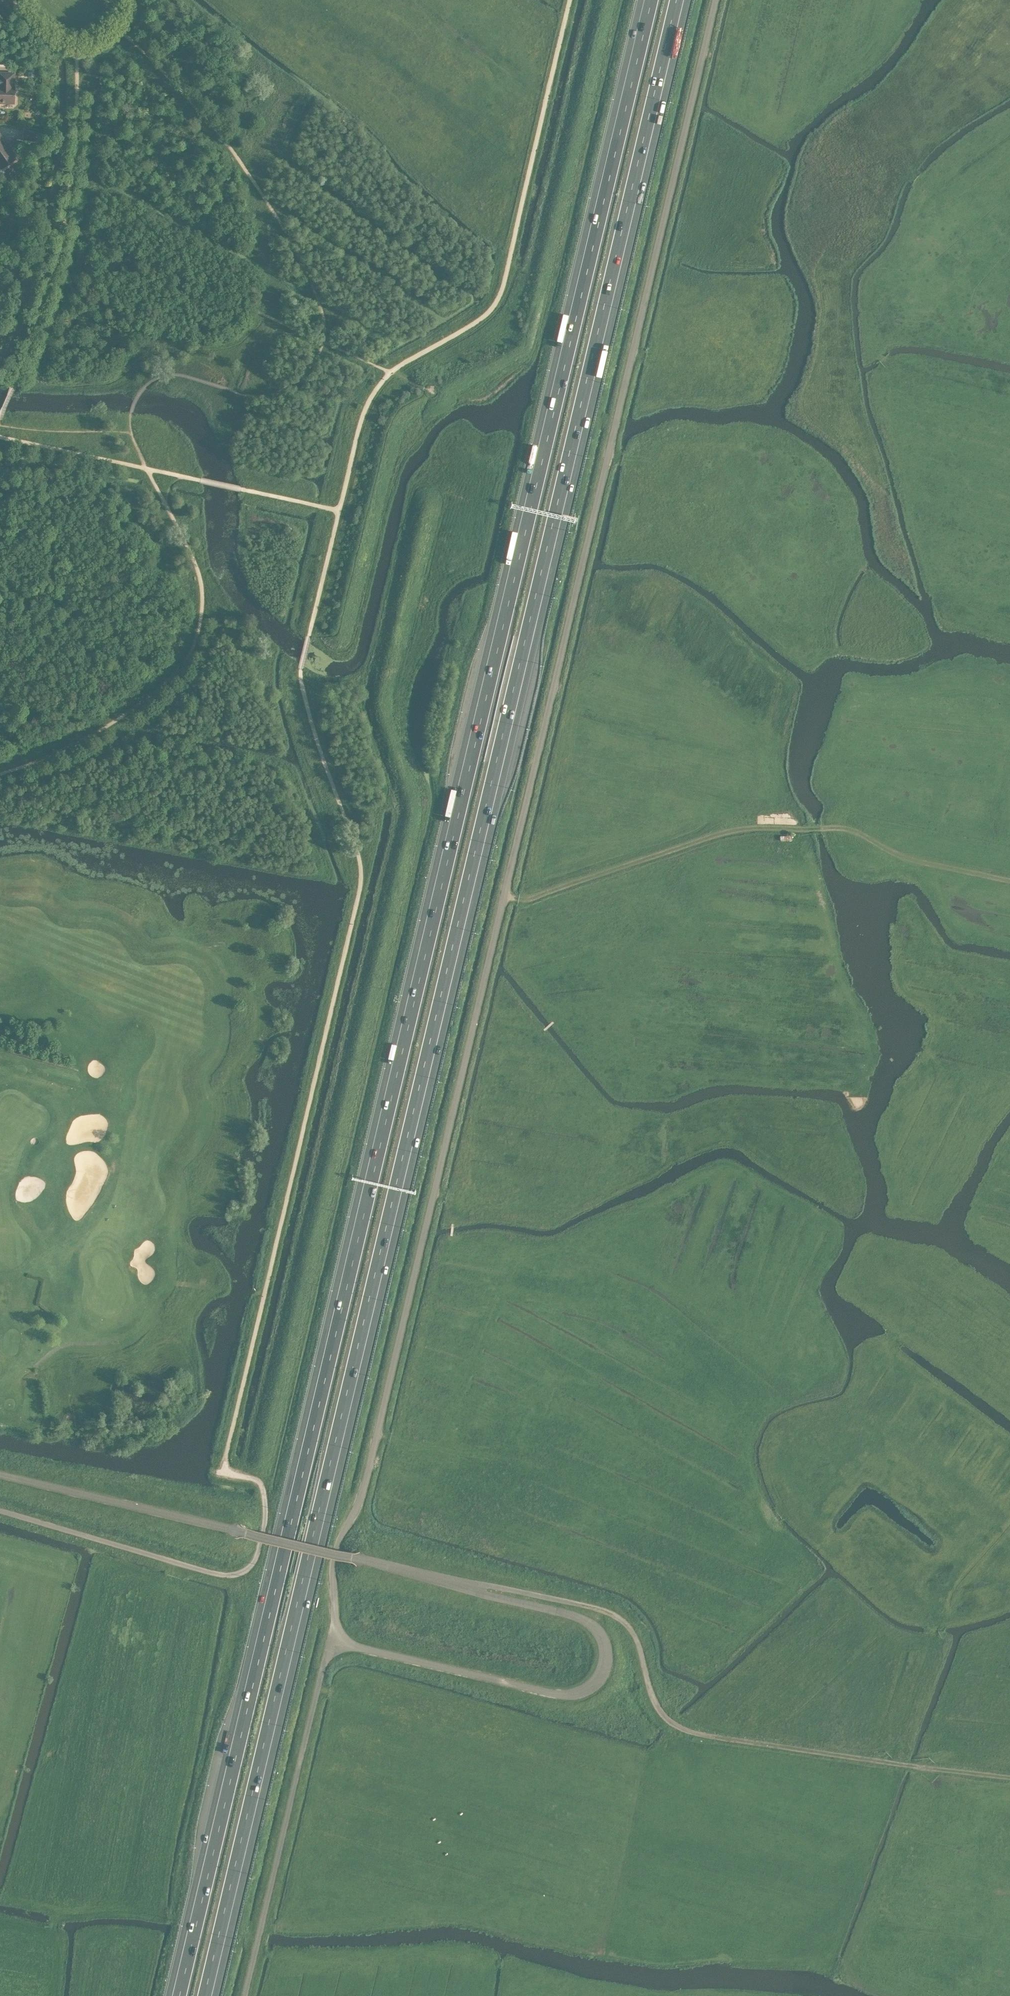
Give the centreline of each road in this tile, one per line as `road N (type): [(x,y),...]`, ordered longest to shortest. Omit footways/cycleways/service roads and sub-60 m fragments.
road 1 (motorway): [(646,0),(172,1995)]
road 2 (motorway): [(208,1995),(679,0)]
road 3 (unclassified): [(338,1643),(333,1562),(365,1486),(715,0)]
road 4 (unclassified): [(338,1643),(564,1694),(596,1679),(606,1649),(600,1630),(582,1617),(0,1476)]
road 5 (track): [(1009,1777),(677,1727),(657,1705),(631,1630),(615,1615),(436,1577)]
road 6 (track): [(503,894),(531,898),(740,827),(852,829),(896,855),(1009,879)]
road 7 (track): [(0,1959),(50,1935),(176,1560)]
road 8 (unclassified): [(0,1510),(217,1573),(242,1572),(257,1554),(264,1495),(260,1481),(231,1471),(226,1447)]

